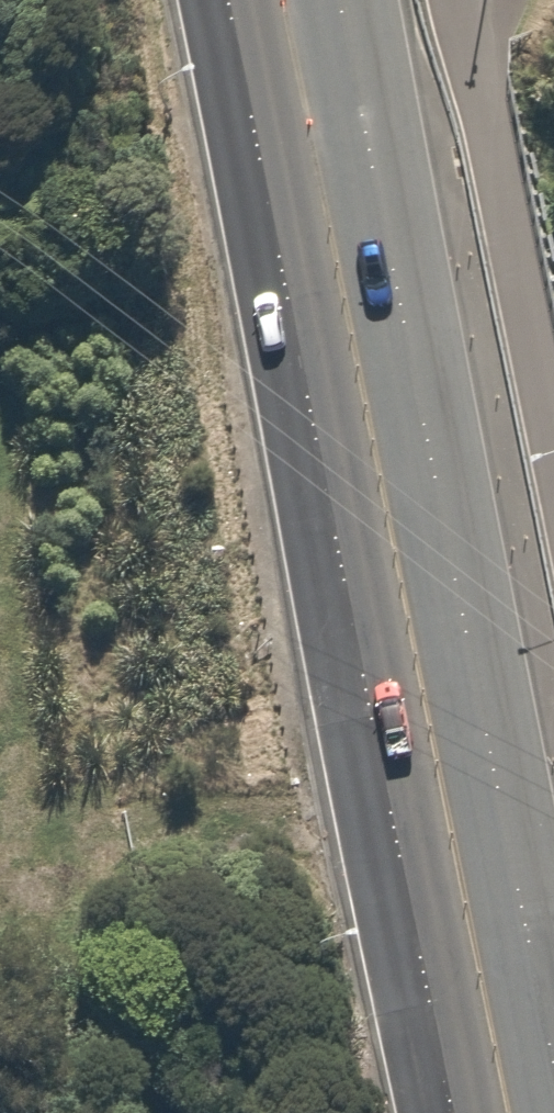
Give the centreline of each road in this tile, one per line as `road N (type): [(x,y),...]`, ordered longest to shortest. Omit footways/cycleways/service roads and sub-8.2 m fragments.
road 1 (secondary): [(450,1112),(228,0)]
road 2 (secondary): [(343,0),(553,1061)]

